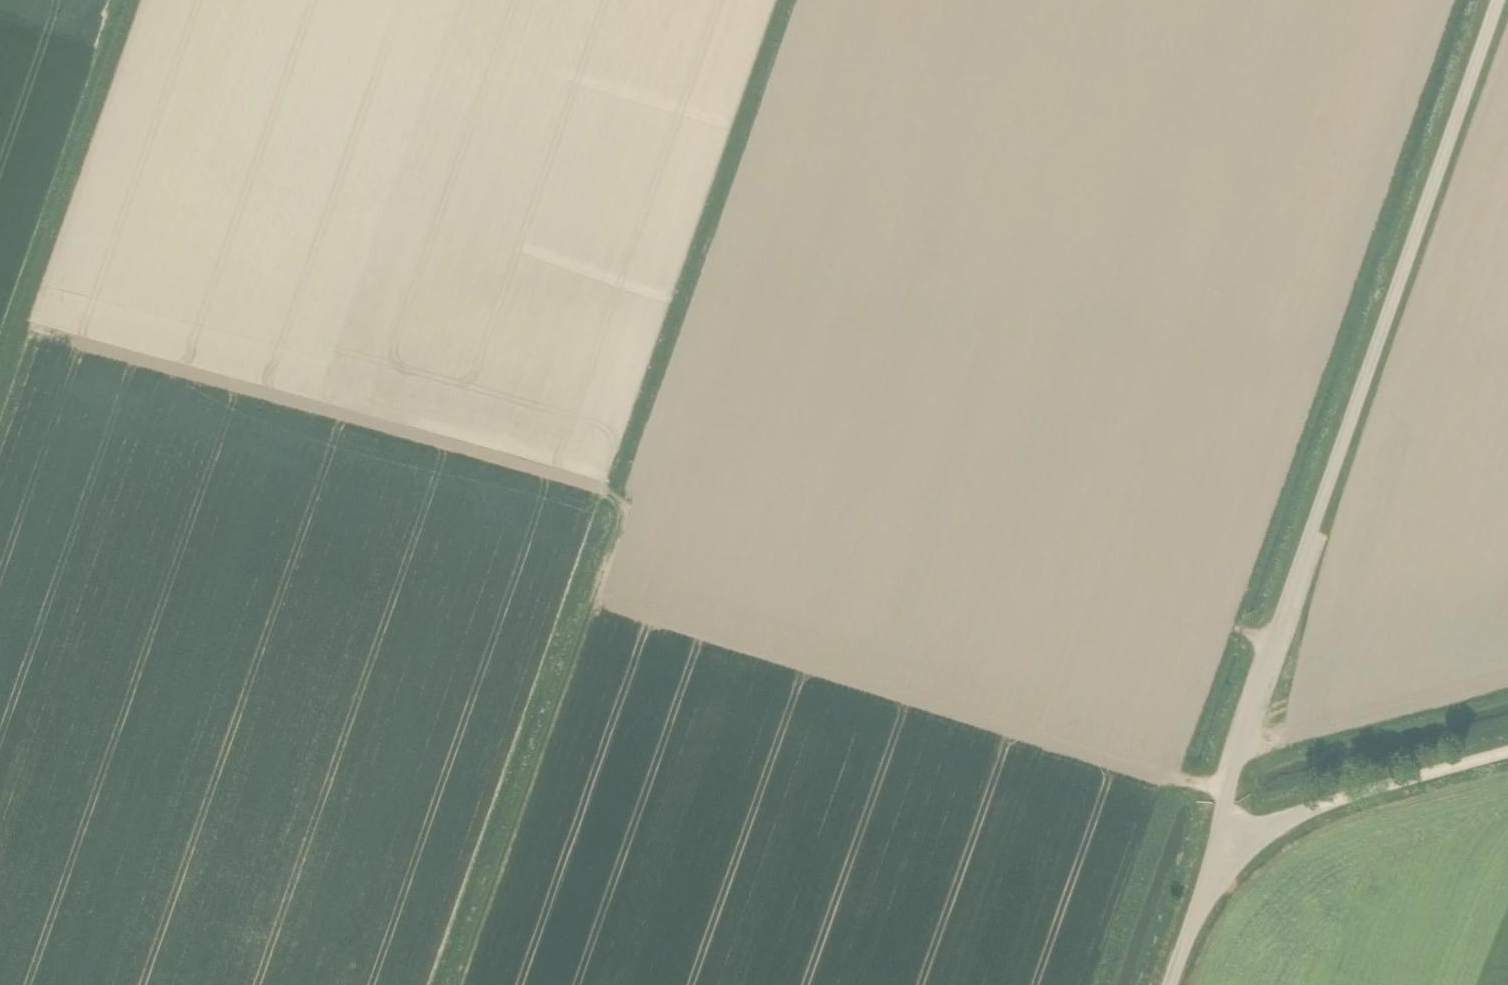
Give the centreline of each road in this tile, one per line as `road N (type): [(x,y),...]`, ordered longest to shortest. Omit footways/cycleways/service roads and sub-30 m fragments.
road 1 (unclassified): [(1167,984),(1215,842),(1228,768),(1497,0)]

